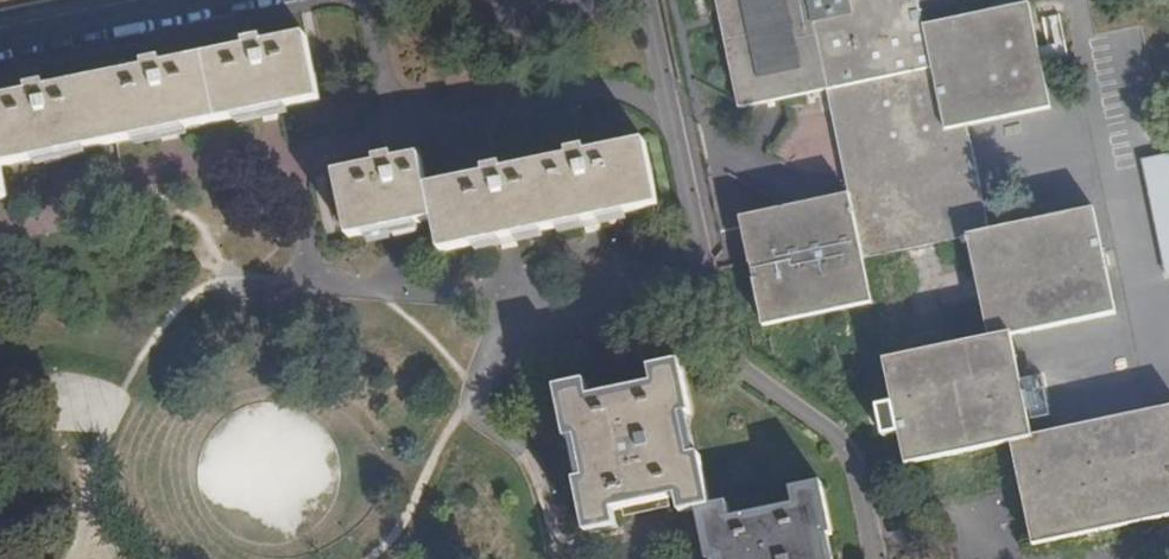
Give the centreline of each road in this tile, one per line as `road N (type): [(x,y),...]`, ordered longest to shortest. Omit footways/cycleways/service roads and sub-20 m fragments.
road 1 (unclassified): [(243,0),(0,50)]
road 2 (unclassified): [(471,0),(501,27),(526,34),(576,22),(597,0)]

